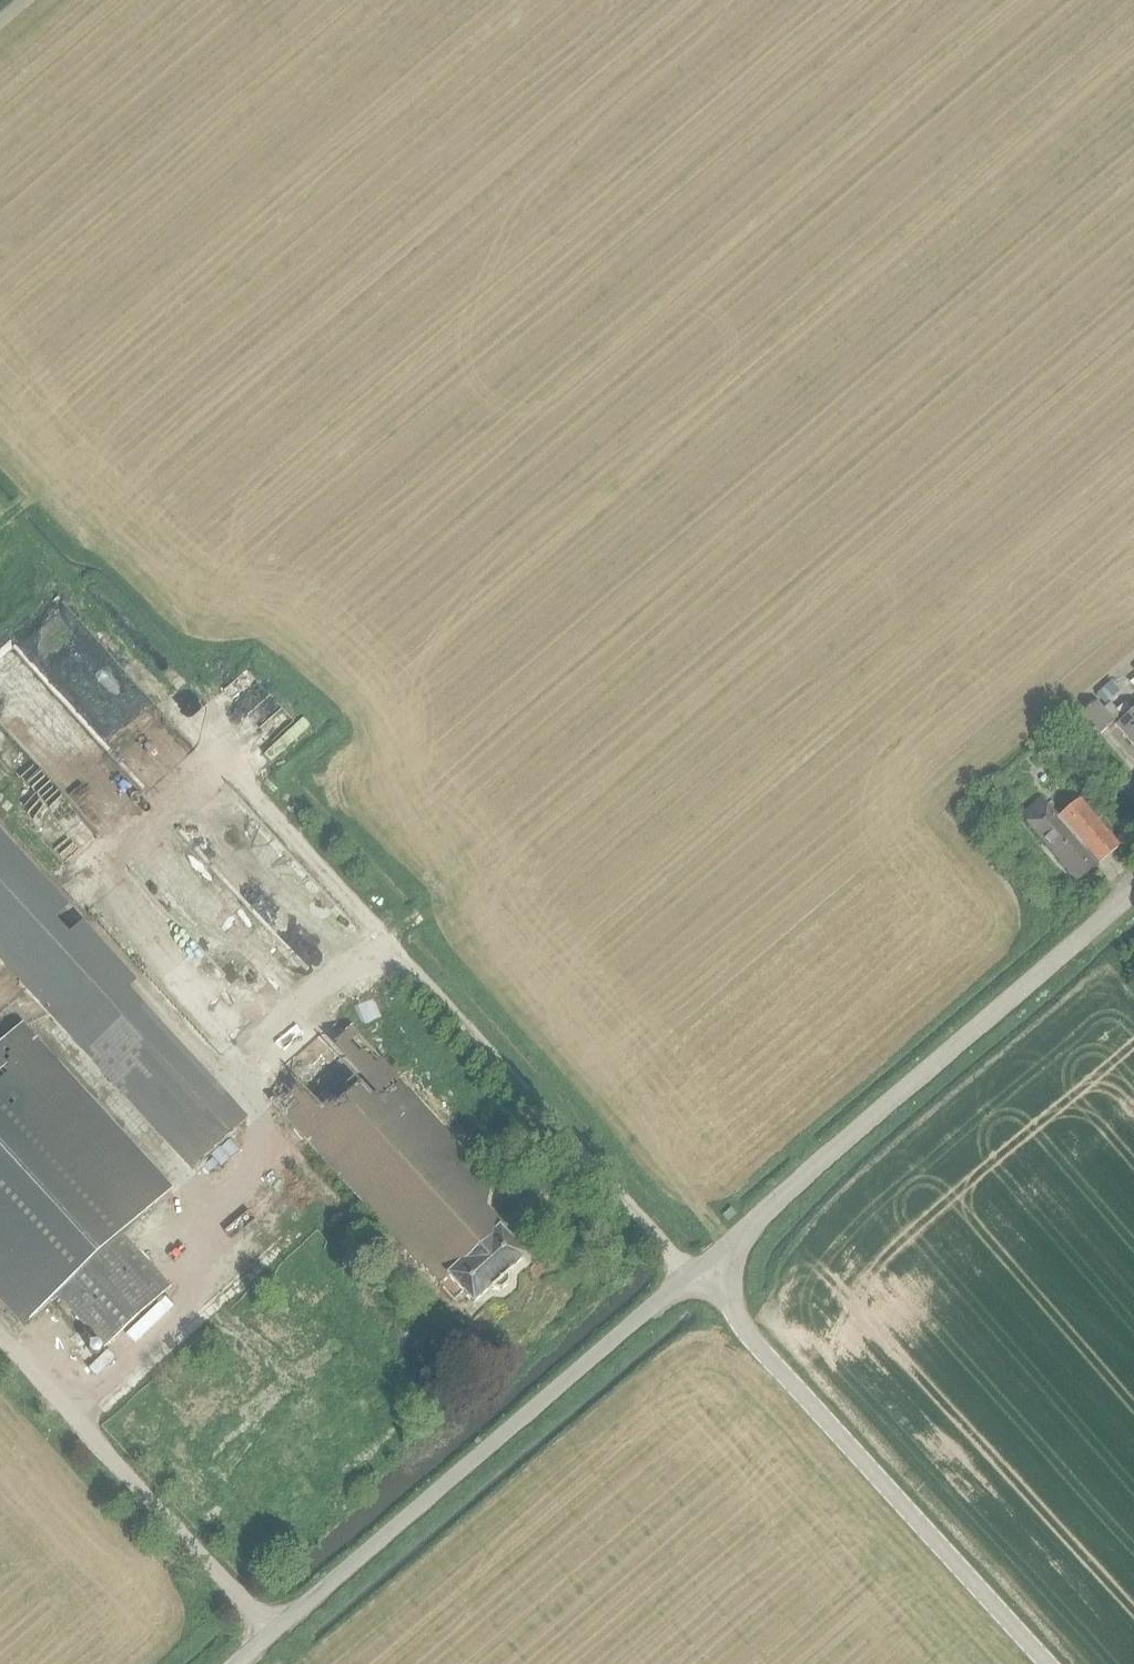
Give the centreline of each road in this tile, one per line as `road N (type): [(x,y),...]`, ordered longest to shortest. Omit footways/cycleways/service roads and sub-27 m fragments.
road 1 (unclassified): [(235,1663),(696,1275)]
road 2 (unclassified): [(696,1275),(1133,897)]
road 3 (unclassified): [(1047,1663),(696,1275)]

